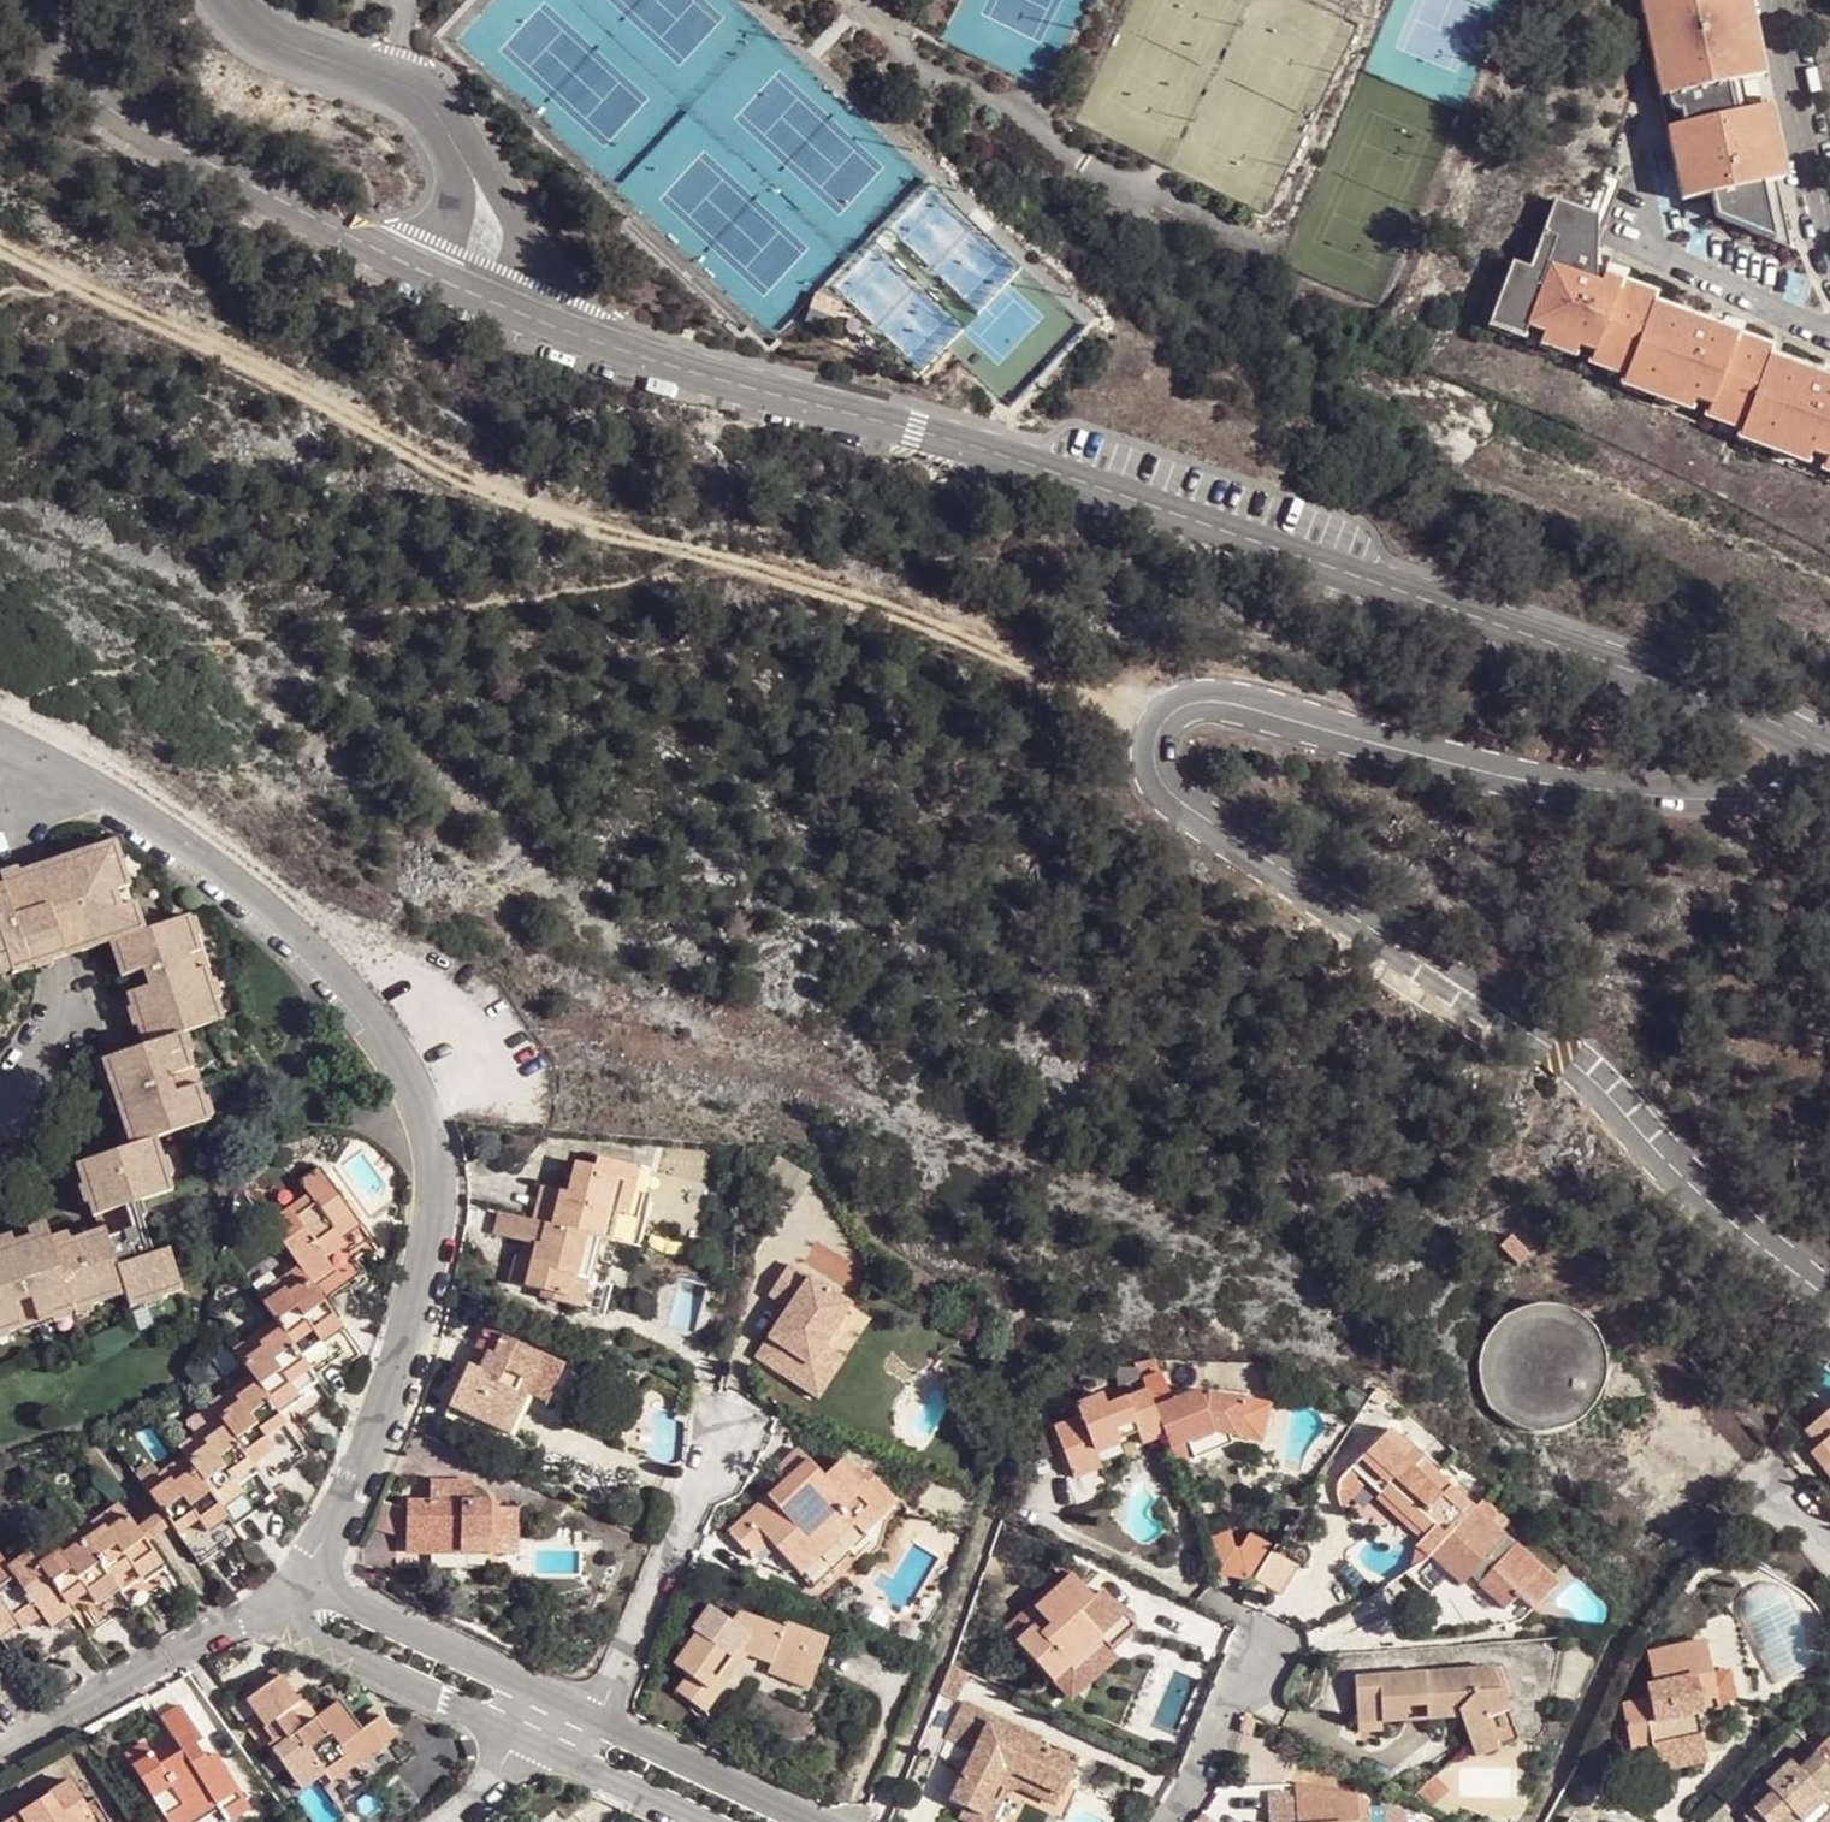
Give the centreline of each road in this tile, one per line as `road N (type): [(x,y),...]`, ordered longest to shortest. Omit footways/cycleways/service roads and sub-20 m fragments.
road 1 (residential): [(25,0),(44,50),(82,92),(348,241),(559,334),(1004,458),(1441,599),(1659,679)]
road 2 (residential): [(1829,1300),(1691,1186),(1570,1061),(1190,806),(1165,784),(1154,741),(1185,704),(1215,700),(1573,790),(1634,794)]
road 3 (track): [(1167,717),(1122,709),(910,611),(621,532),(463,478),(0,245)]
road 4 (residential): [(306,1578),(382,1415),(435,1220),(423,1113),(394,1044),(327,960),(237,883),(22,742)]
road 5 (residential): [(0,820),(60,986),(52,1028),(0,1113)]
road 6 (residential): [(731,1428),(599,1717)]
road 7 (residential): [(0,1751),(277,1605)]
road 8 (residential): [(277,1605),(303,1632),(519,1736)]
road 9 (residential): [(1772,0),(1829,260)]
road 10 (residential): [(541,1691),(306,1578)]
road 11 (residential): [(821,1821),(599,1717)]
road 12 (residential): [(1164,1821),(1267,1653)]
road 13 (residential): [(1659,679),(1815,742)]
road 14 (residential): [(1737,1470),(1829,1581)]
road 15 (residential): [(576,1763),(699,1821)]
road 16 (residential): [(1815,742),(1796,778),(1762,793),(1710,799)]
road 17 (residential): [(1659,679),(1671,741),(1657,773),(1634,794)]
road 18 (residential): [(1710,799),(1829,837)]

